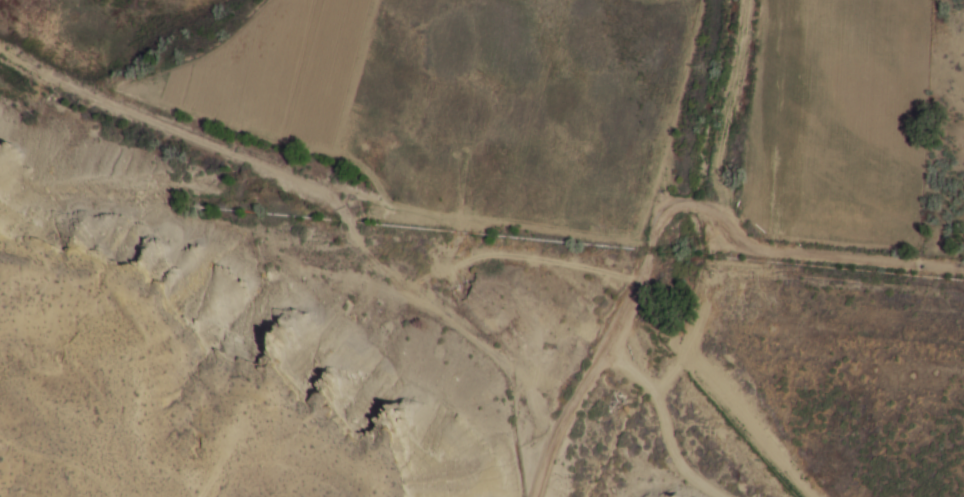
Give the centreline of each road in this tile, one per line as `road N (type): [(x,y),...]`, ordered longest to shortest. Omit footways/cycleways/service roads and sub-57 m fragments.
road 1 (track): [(545,476),(534,389),(491,335),(427,303),(355,238),(316,187),(0,46)]
road 2 (tertiary): [(697,206),(673,212),(660,227),(647,271),(580,388),(545,476)]
road 3 (tertiary): [(697,206),(772,253),(963,270)]
road 4 (residential): [(613,339),(660,393),(685,463),(728,496)]

